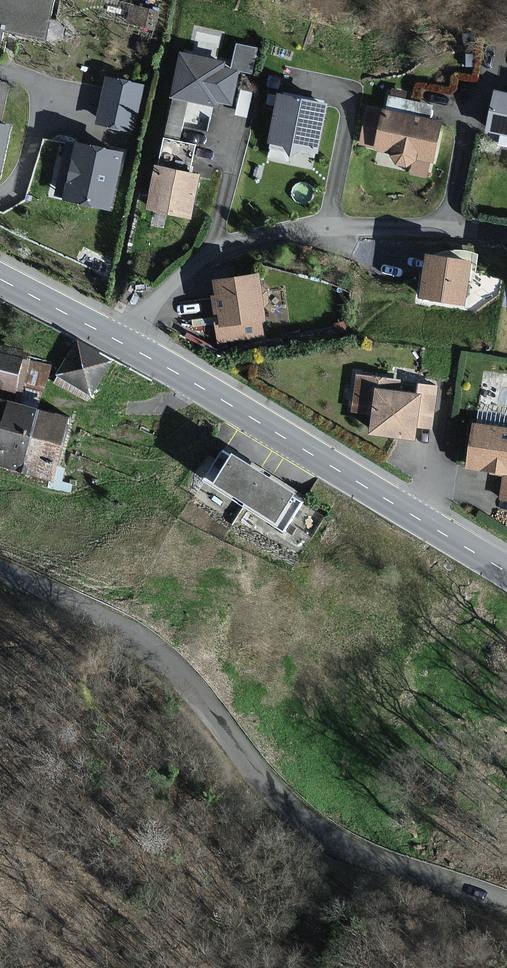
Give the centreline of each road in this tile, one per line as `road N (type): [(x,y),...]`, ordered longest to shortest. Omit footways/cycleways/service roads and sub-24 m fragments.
road 1 (unclassified): [(0,569),(110,622),(157,654),(265,782),(341,843),(506,902)]
road 2 (tertiary): [(125,341),(506,568)]
road 3 (residential): [(125,341),(191,267),(261,237),(330,225),(506,234)]
road 4 (tertiary): [(0,277),(125,341)]

